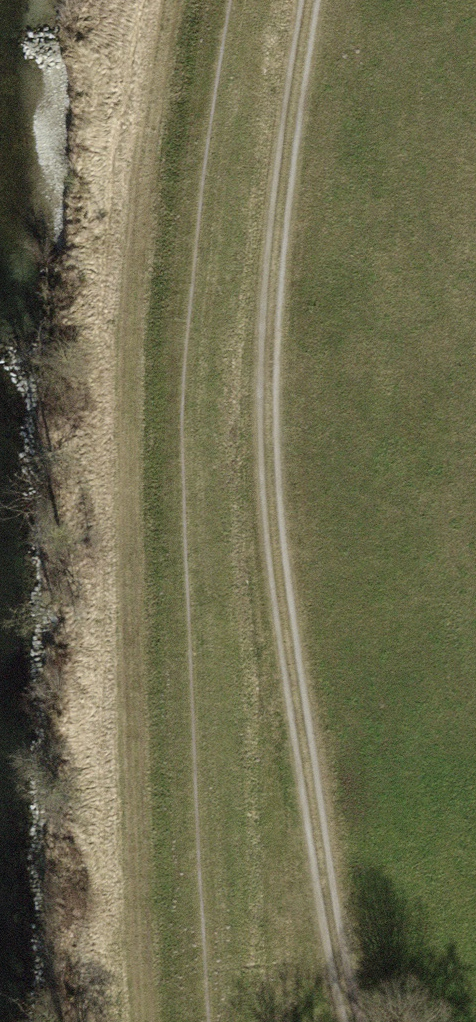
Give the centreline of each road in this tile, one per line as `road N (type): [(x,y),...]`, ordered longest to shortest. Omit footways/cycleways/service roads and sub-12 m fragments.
road 1 (track): [(373,1021),(301,633),(304,212),(345,0)]
road 2 (track): [(129,1021),(119,846),(135,137),(164,0)]

